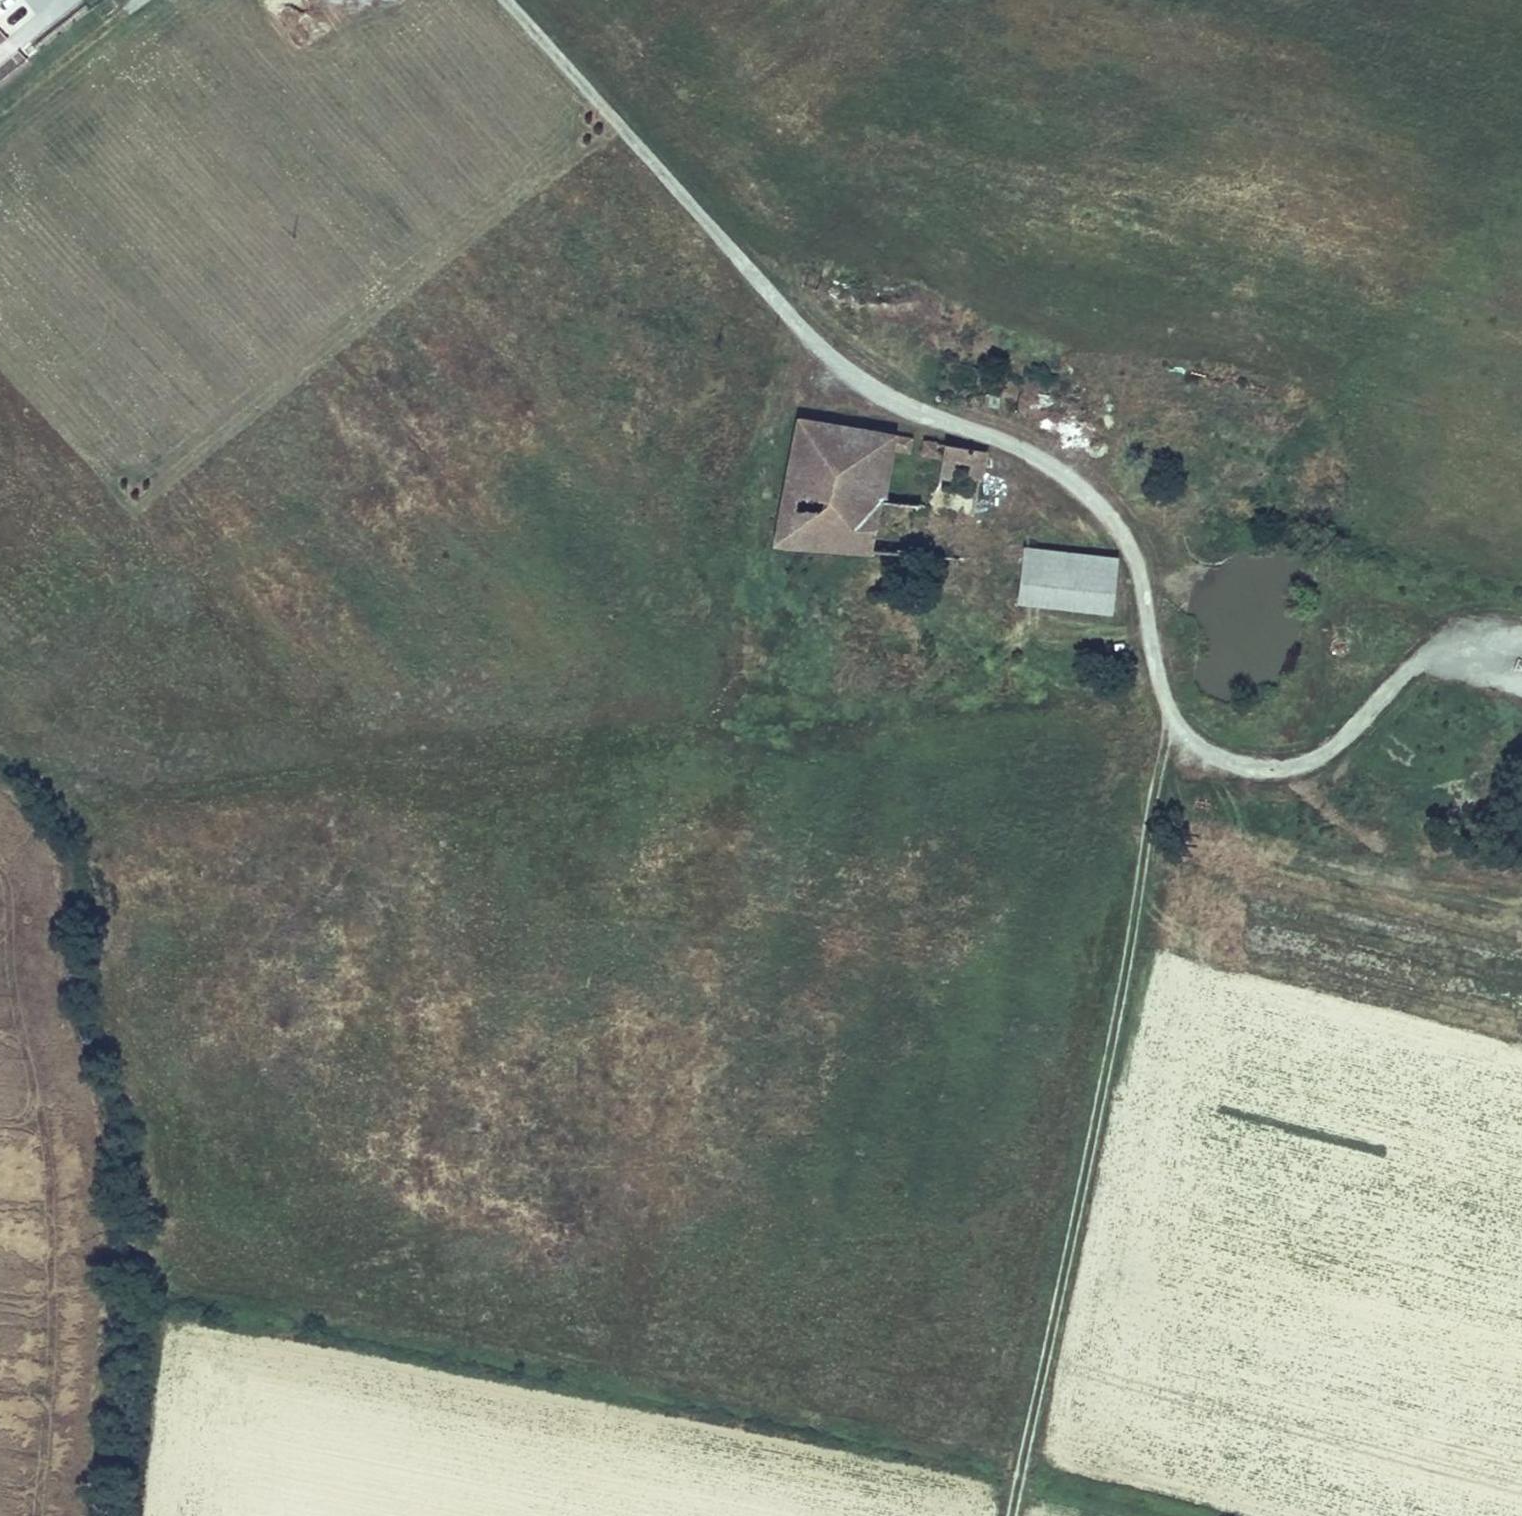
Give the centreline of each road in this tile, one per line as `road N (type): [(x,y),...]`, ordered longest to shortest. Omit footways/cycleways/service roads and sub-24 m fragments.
road 1 (track): [(504,0),(818,351),(907,414),(957,423),(1069,481),(1116,523),(1143,579),(1158,675),(1181,737),(1231,766),(1277,771),(1326,757),(1413,652),(1455,626),(1521,629)]

